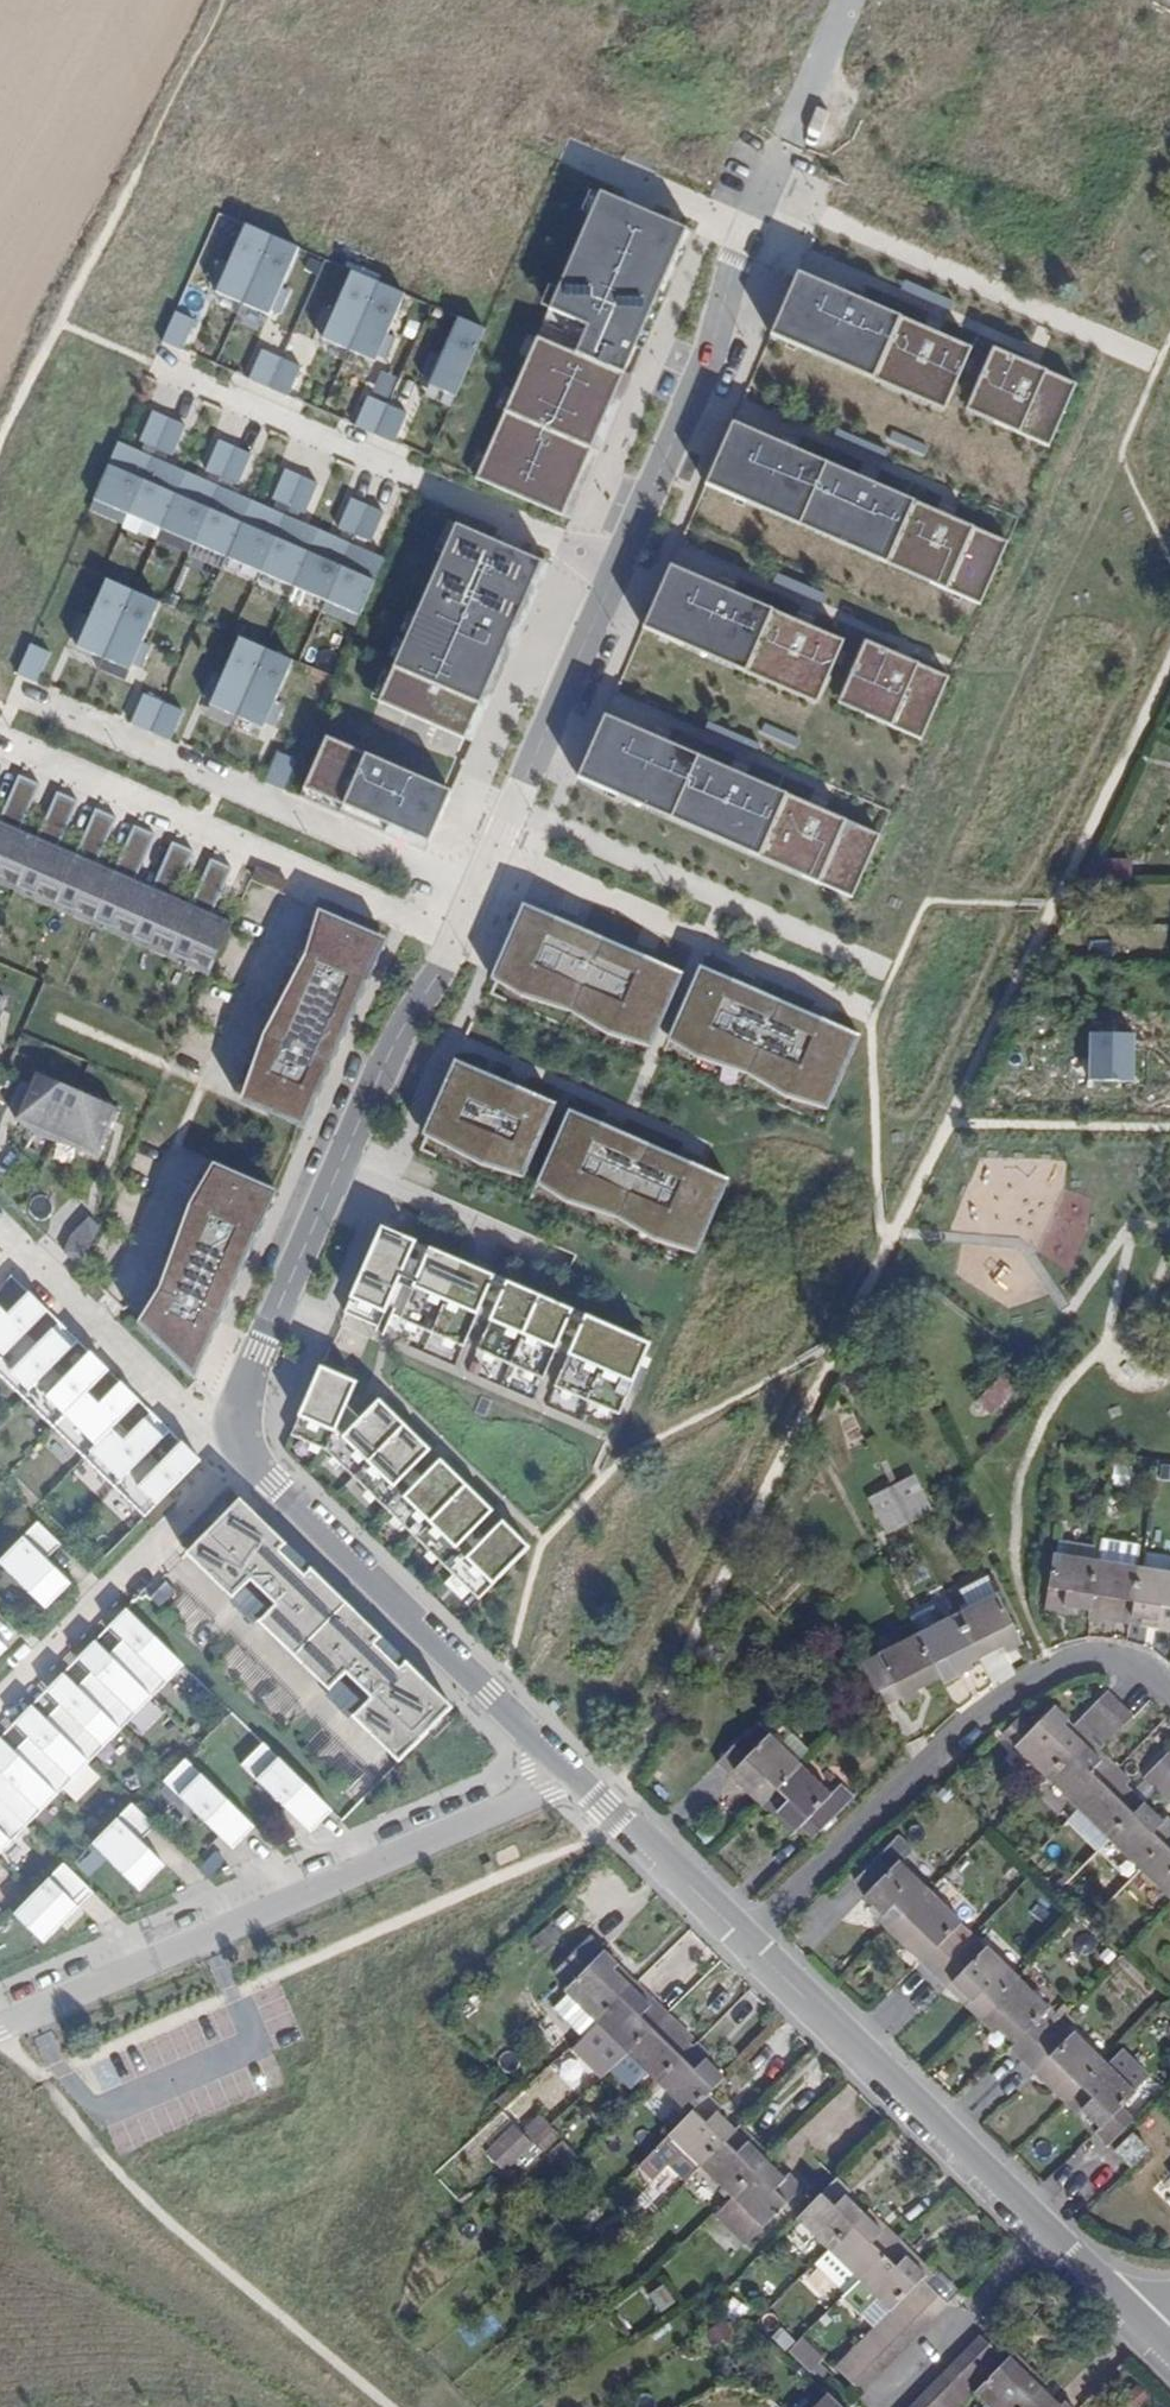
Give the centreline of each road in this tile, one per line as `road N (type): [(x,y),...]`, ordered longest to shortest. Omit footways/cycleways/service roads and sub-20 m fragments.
road 1 (residential): [(570,1774),(0,2029)]
road 2 (residential): [(459,934),(395,1043),(340,1164),(250,1373),(239,1436)]
road 3 (residential): [(1169,1694),(1136,1666),(1109,1656),(1035,1676),(958,1732),(747,1940)]
road 4 (residential): [(20,685),(476,895)]
road 5 (residential): [(164,361),(618,568)]
road 6 (residential): [(570,1774),(246,1456)]
road 7 (residential): [(494,854),(880,1014)]
road 8 (residential): [(513,812),(897,974)]
road 9 (residential): [(1045,2230),(747,1940)]
road 10 (residential): [(744,232),(712,351),(618,568)]
road 11 (residential): [(246,1456),(0,1703)]
road 12 (residential): [(316,875),(0,735)]
road 13 (residential): [(618,568),(513,812)]
road 14 (residential): [(845,0),(744,232)]
road 15 (residential): [(1045,2230),(882,2406)]
road 16 (residential): [(316,875),(207,1085)]
road 17 (residential): [(177,1146),(117,1300),(99,1322)]
road 18 (residential): [(744,232),(567,154)]
road 19 (residential): [(99,1322),(213,1428),(239,1436)]
road 20 (residential): [(1158,2343),(1045,2230)]
road 21 (residential): [(459,934),(316,875)]
road 22 (residential): [(747,1940),(645,1845)]

